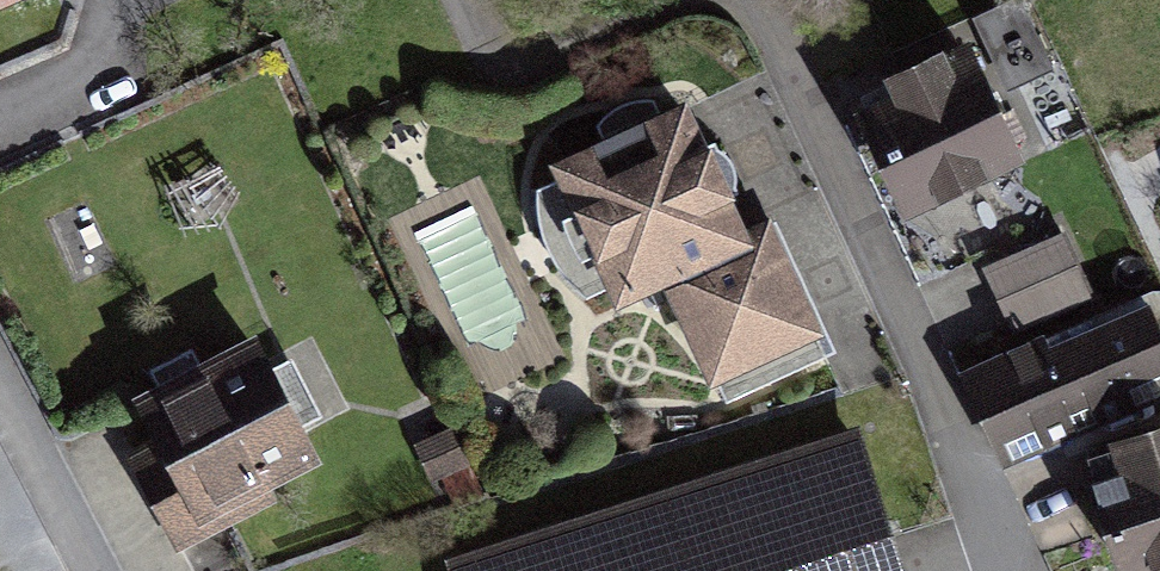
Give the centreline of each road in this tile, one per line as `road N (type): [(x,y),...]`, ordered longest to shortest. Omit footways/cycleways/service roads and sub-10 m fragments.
road 1 (residential): [(988,570),(743,0)]
road 2 (residential): [(94,570),(0,391)]

